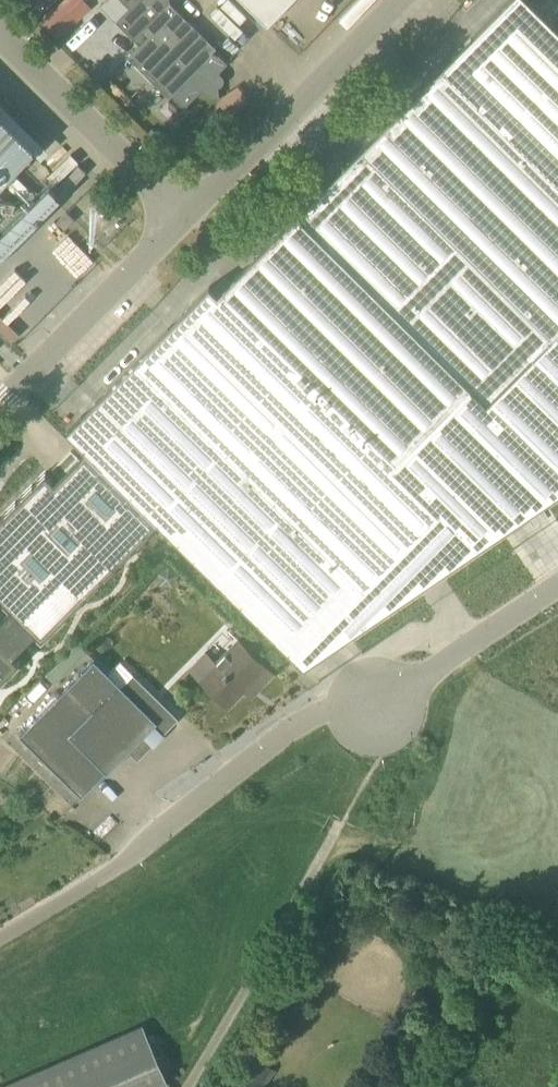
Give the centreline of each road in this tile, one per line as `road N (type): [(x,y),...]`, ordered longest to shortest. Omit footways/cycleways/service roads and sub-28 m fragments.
road 1 (unclassified): [(0,937),(119,866),(302,720),(382,704),(557,586)]
road 2 (unclassified): [(183,216),(402,0)]
road 3 (unclassified): [(0,404),(183,216)]
road 4 (unclassified): [(183,216),(0,35)]

